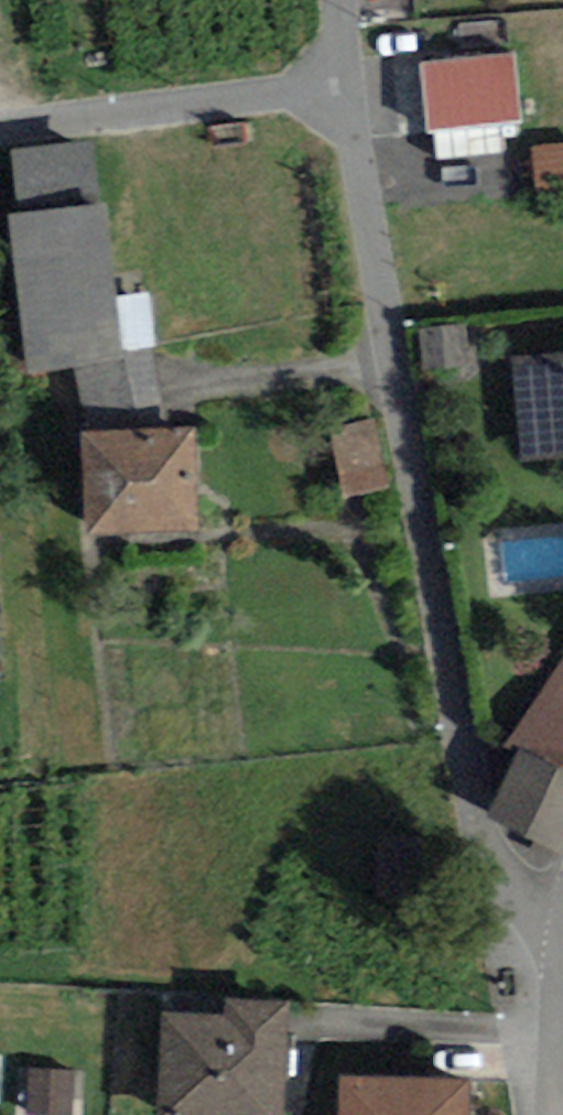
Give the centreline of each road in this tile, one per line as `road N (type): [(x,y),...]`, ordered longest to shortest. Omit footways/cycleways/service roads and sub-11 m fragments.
road 1 (residential): [(562,909),(521,877),(478,801),(340,88)]
road 2 (residential): [(340,88),(0,127)]

